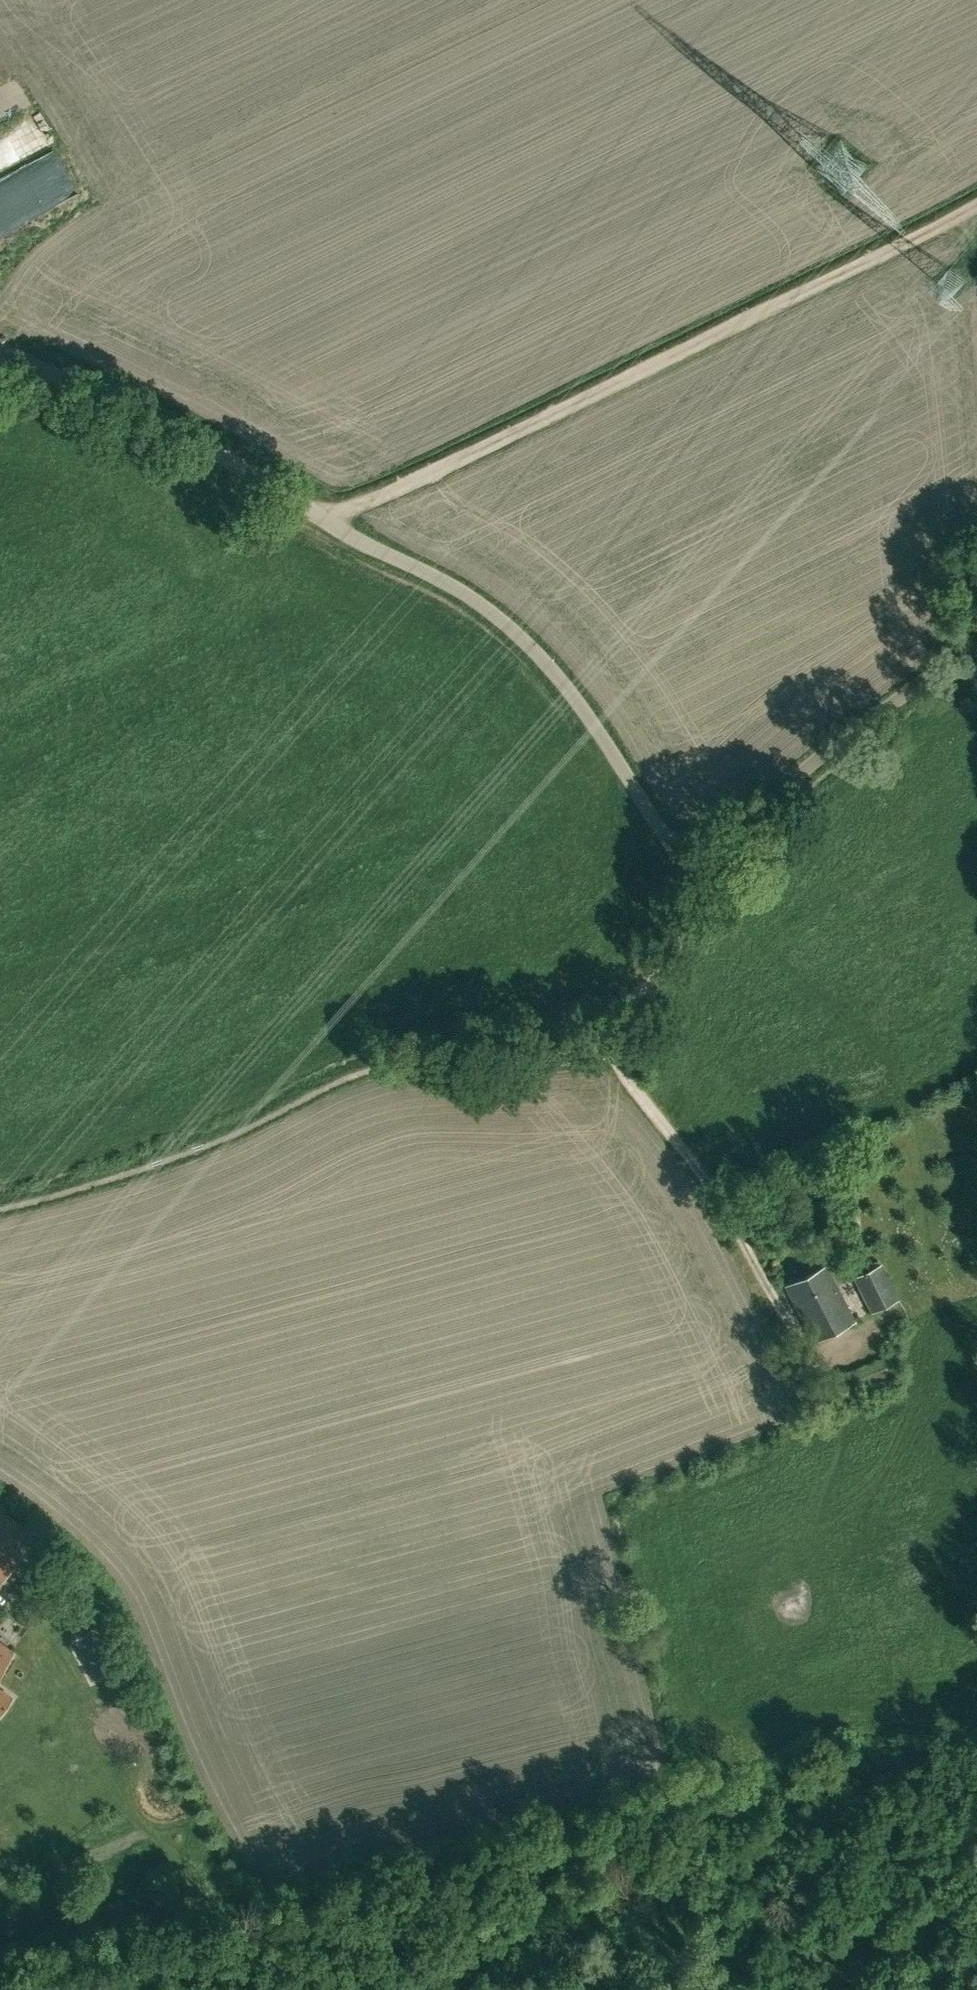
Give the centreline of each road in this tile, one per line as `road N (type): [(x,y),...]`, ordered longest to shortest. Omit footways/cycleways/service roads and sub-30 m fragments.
road 1 (unclassified): [(976,652),(837,745),(741,831),(687,851),(665,839),(540,658),(470,597),(0,350)]
road 2 (track): [(326,523),(976,207)]

